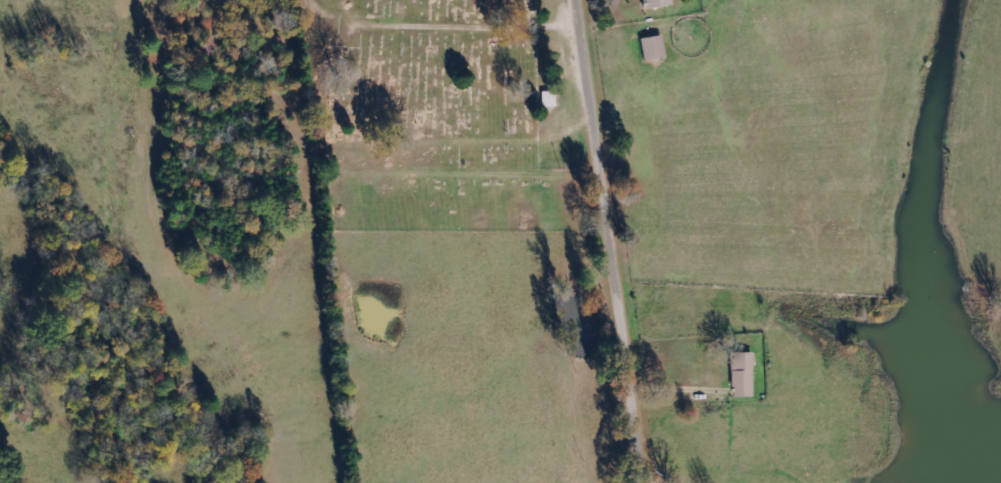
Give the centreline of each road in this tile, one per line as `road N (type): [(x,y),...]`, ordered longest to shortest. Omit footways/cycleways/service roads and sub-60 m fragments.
road 1 (residential): [(649,482),(584,0)]

